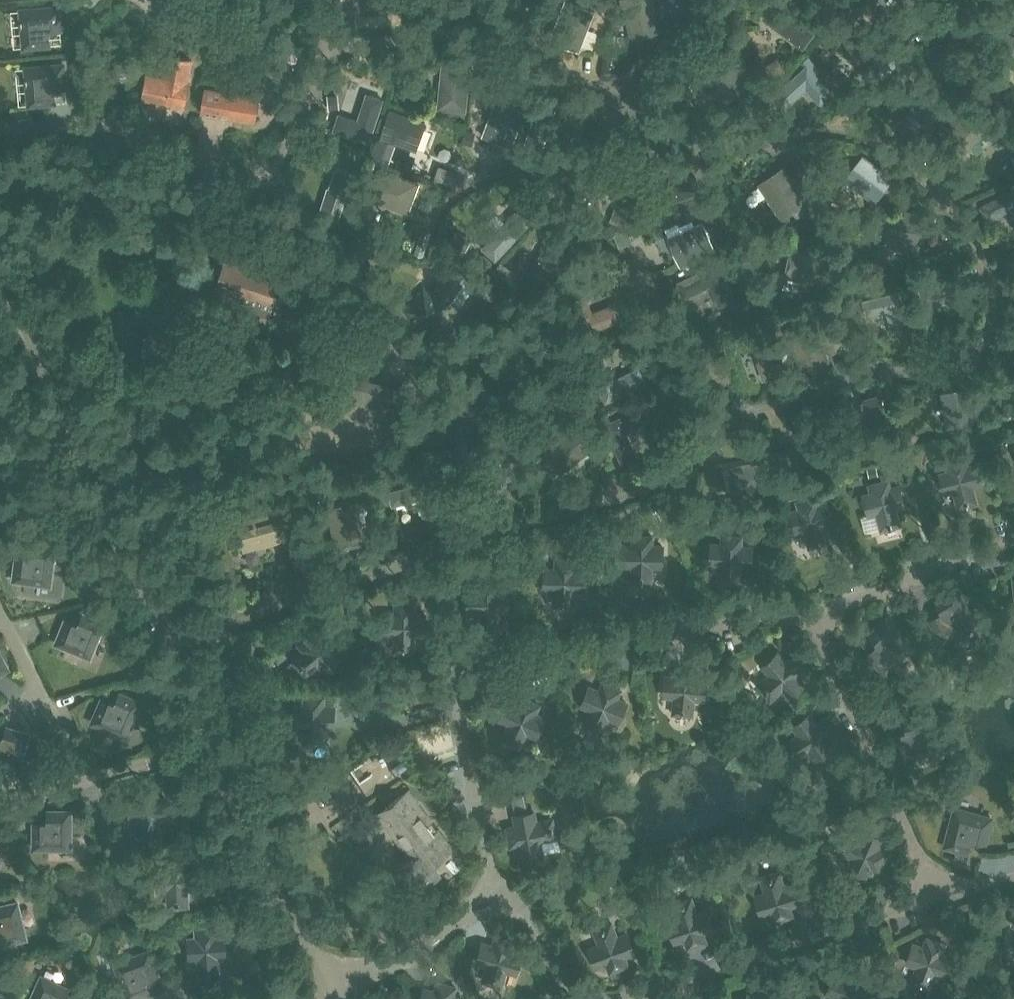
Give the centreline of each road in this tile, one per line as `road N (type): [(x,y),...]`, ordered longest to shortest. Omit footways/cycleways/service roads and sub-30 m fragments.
road 1 (unclassified): [(331,998),(0,254)]

